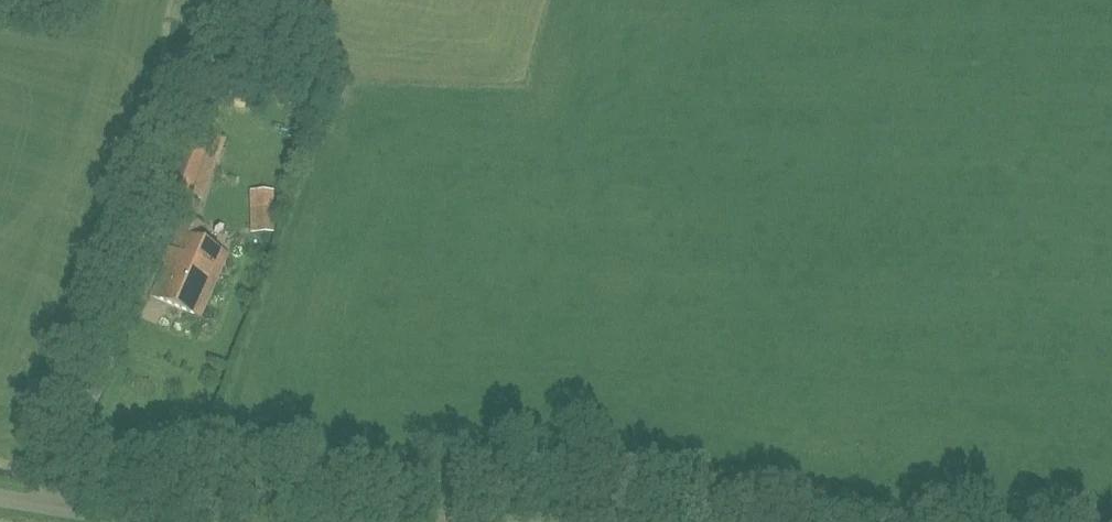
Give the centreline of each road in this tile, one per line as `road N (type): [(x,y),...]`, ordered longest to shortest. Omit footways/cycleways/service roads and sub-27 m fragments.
road 1 (unclassified): [(595,521),(523,515),(240,521),(0,496)]

